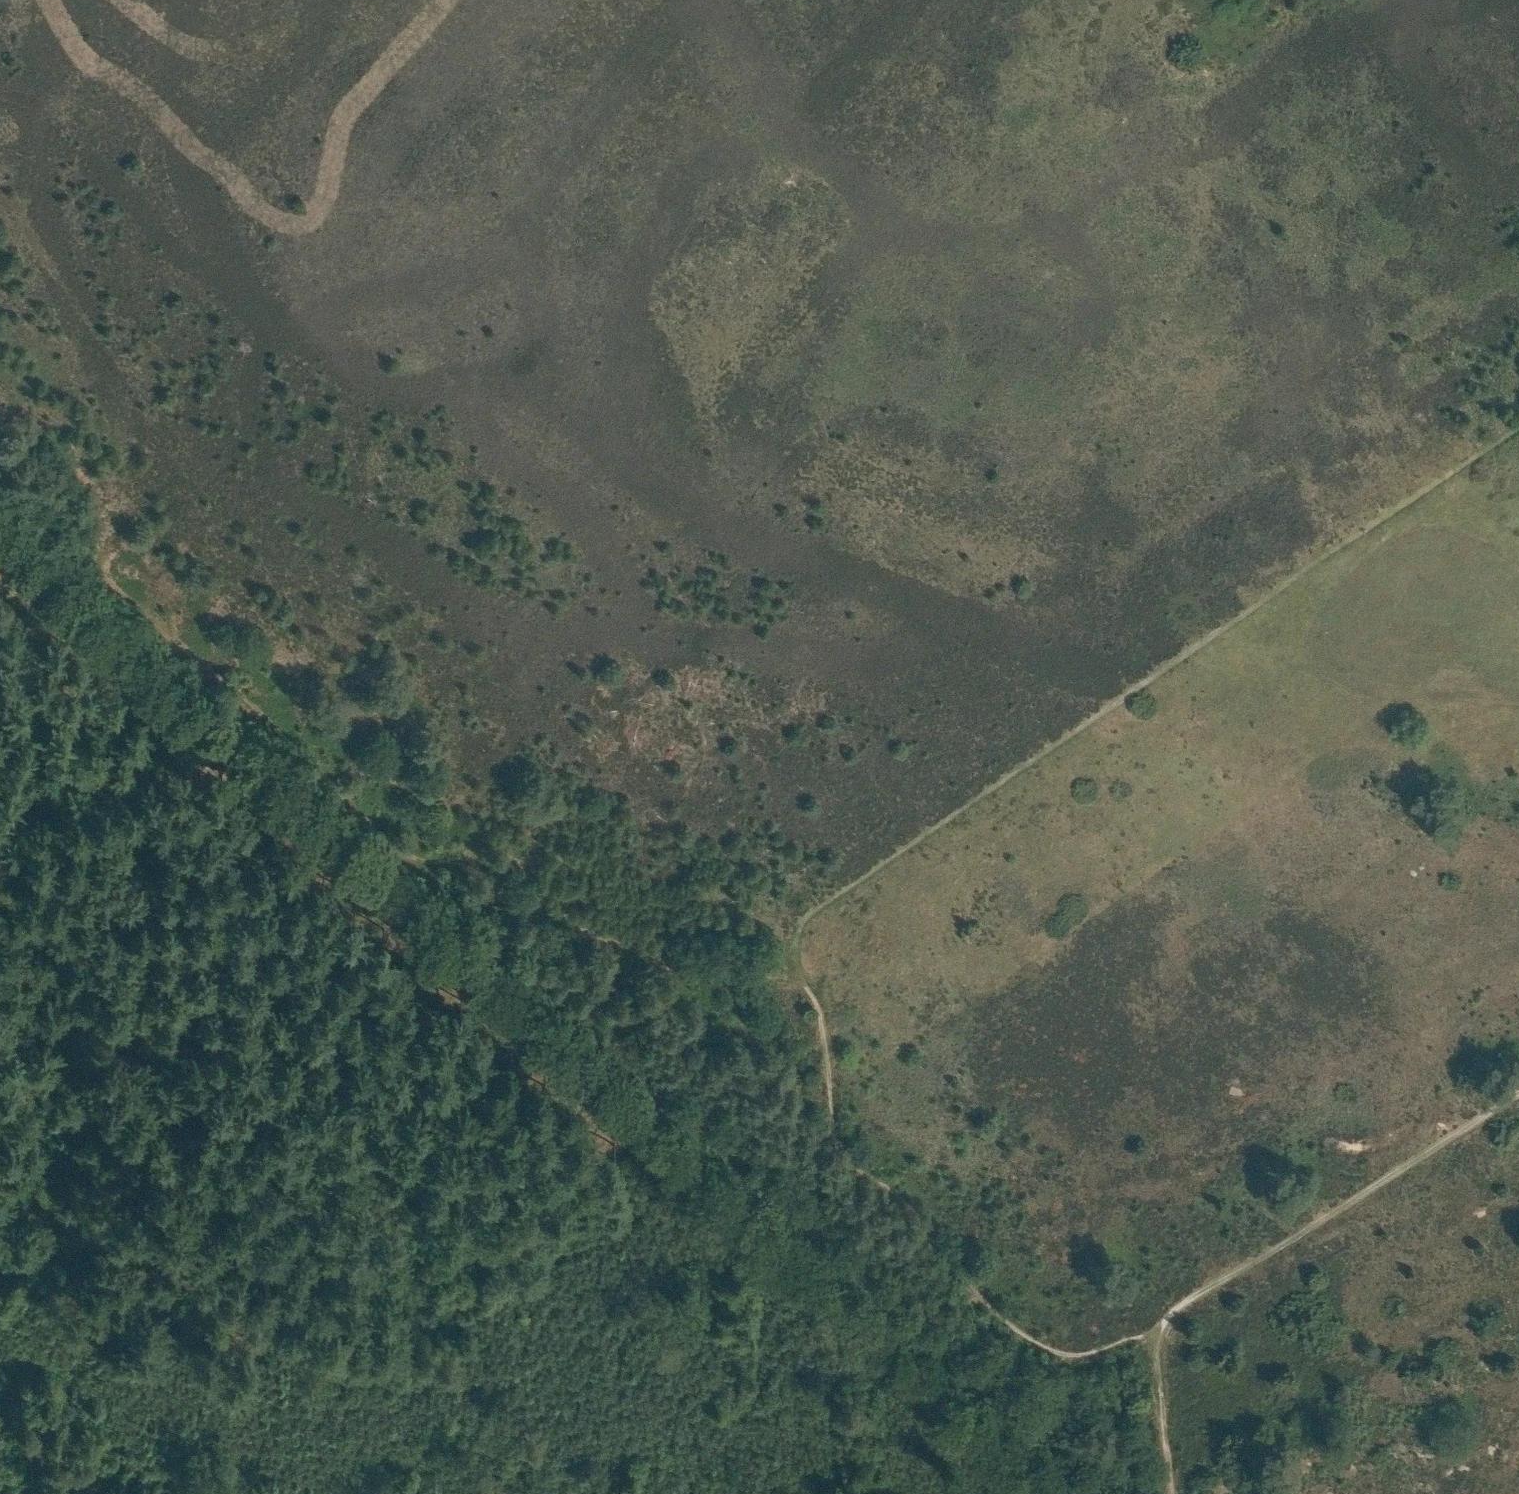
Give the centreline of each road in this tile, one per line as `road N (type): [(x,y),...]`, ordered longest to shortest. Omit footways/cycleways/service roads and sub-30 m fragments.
road 1 (track): [(1518,1093),(1164,1322)]
road 2 (track): [(1164,1322),(1156,1369),(1172,1493)]

